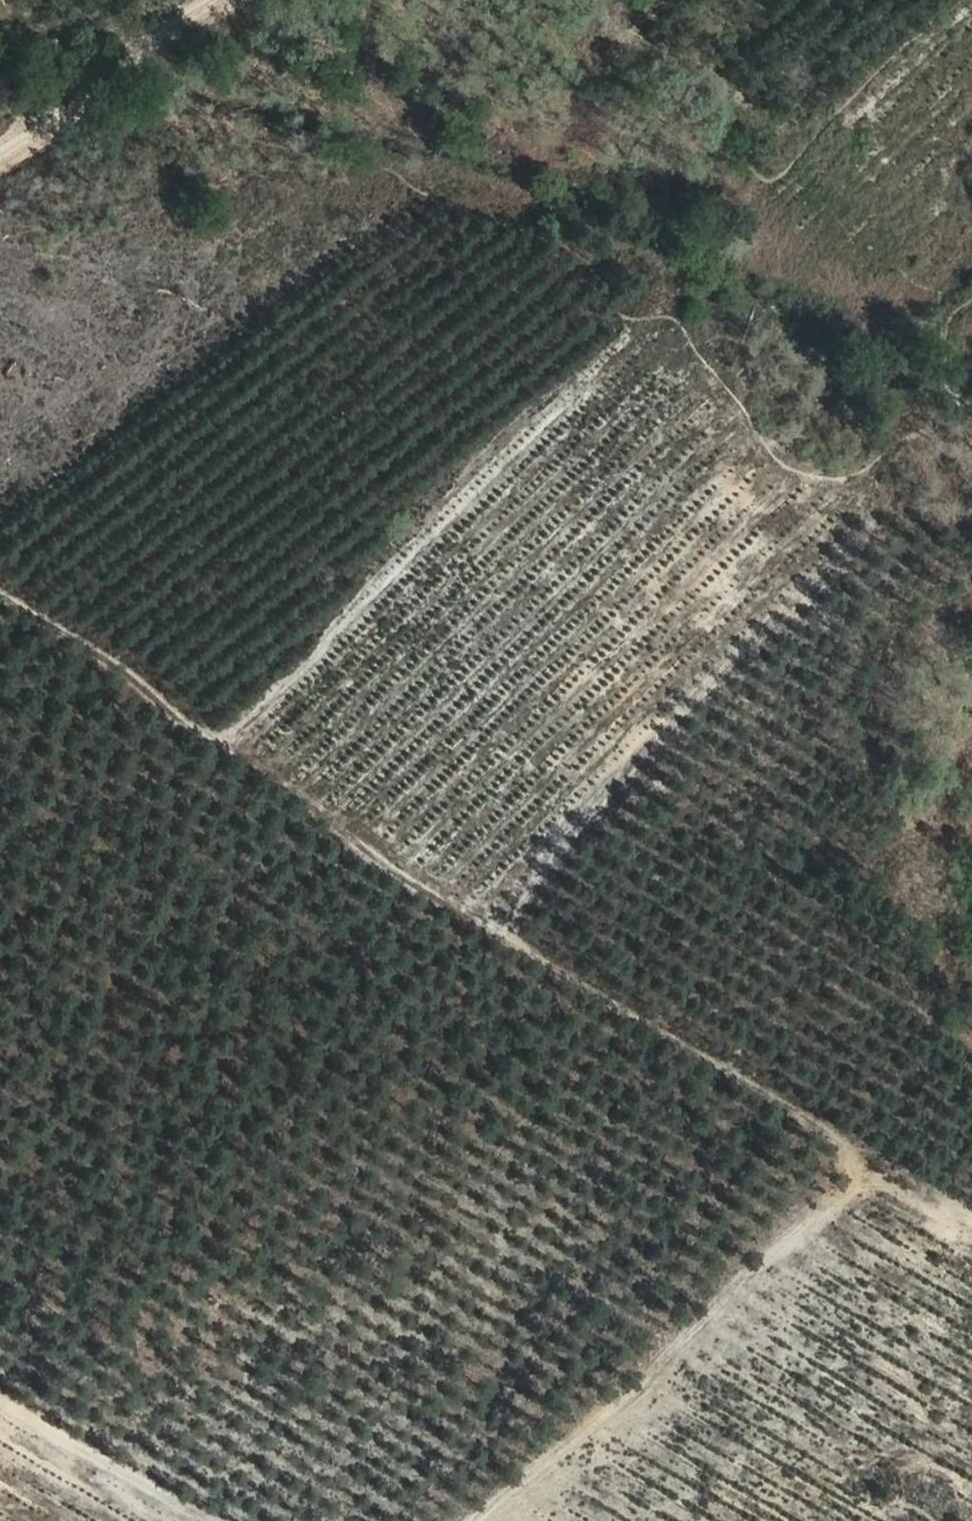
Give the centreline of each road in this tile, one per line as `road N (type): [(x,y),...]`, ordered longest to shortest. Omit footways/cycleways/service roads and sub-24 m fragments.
road 1 (track): [(0,165),(270,0)]

